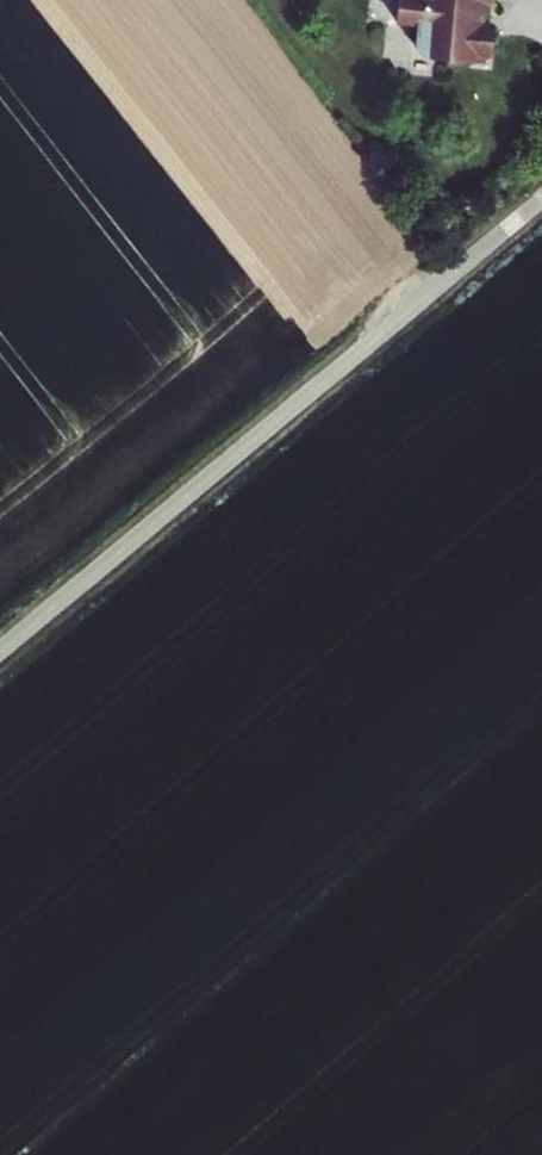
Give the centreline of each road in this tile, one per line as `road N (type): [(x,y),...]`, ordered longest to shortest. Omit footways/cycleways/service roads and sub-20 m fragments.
road 1 (tertiary): [(0,649),(541,199)]

